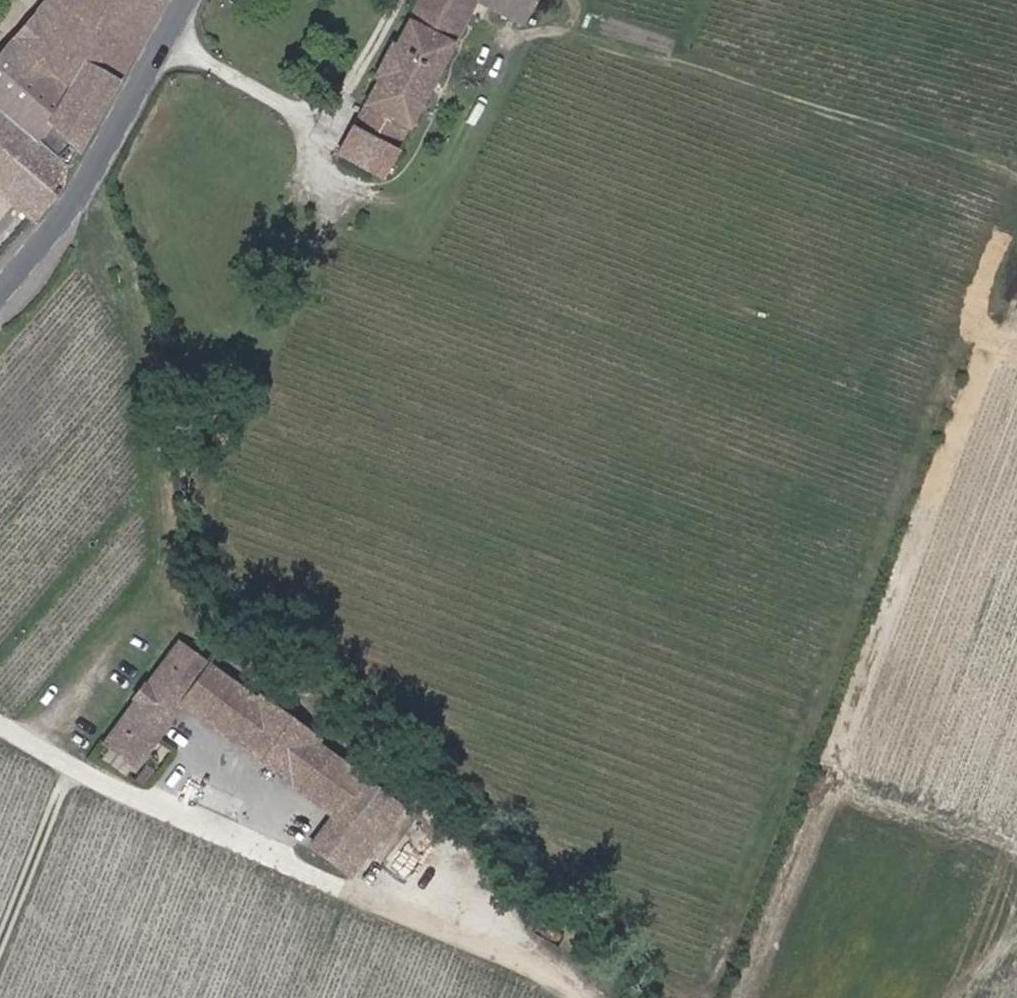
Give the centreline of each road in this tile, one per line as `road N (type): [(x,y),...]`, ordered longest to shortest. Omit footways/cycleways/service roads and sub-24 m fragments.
road 1 (tertiary): [(0,294),(80,201),(184,0)]
road 2 (track): [(73,759),(0,947)]

